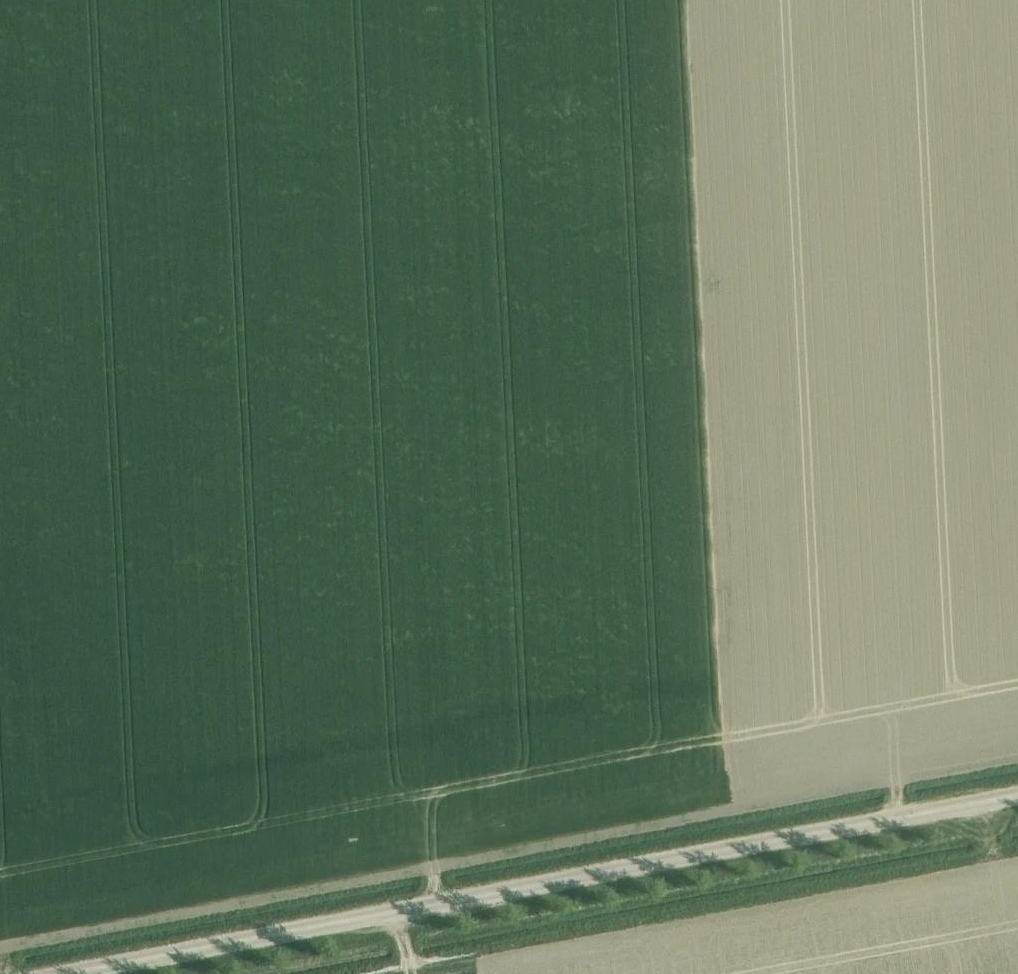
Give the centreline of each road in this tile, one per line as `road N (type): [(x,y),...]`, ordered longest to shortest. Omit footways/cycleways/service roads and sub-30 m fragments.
road 1 (unclassified): [(63,973),(1017,798)]

